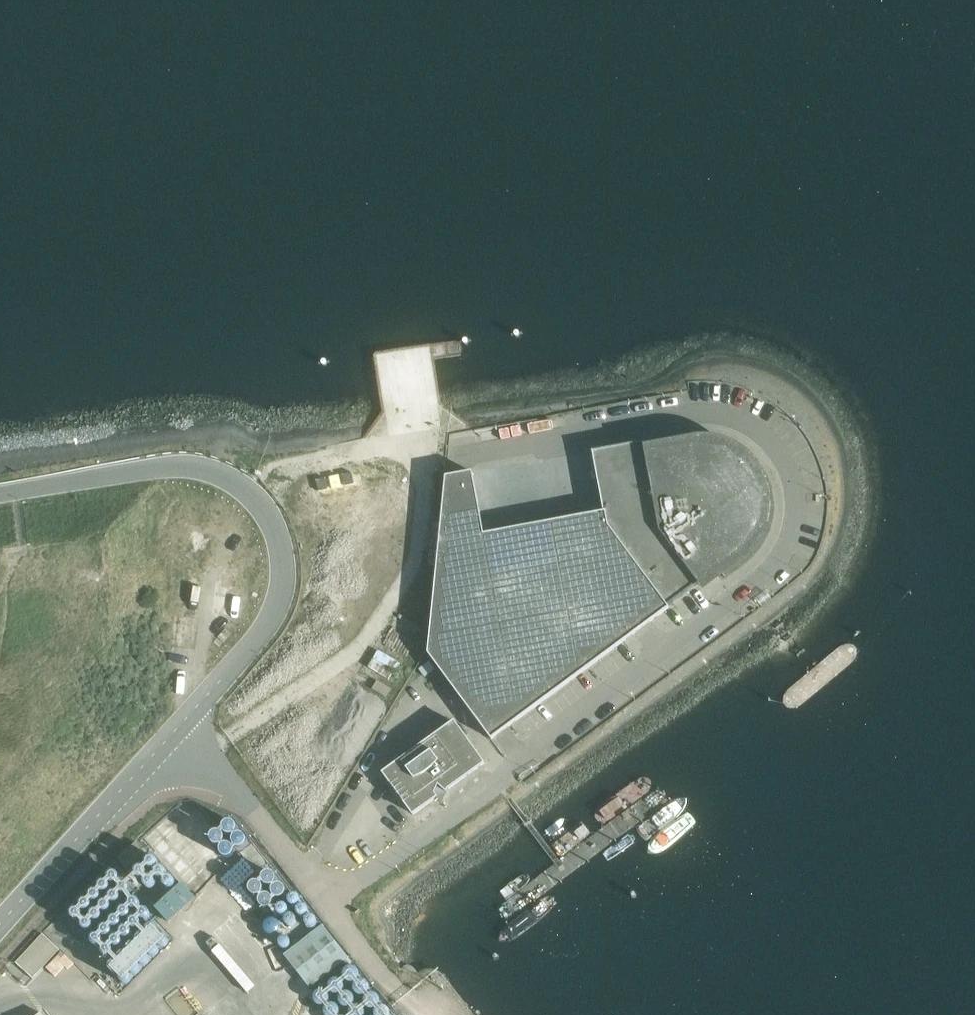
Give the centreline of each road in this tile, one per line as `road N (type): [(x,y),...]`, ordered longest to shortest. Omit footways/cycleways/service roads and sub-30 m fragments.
road 1 (unclassified): [(176,729),(275,608),(282,562),(266,512),(223,475),(183,466),(0,495)]
road 2 (unclassified): [(401,997),(176,729)]
road 3 (unclassified): [(0,923),(176,729)]

